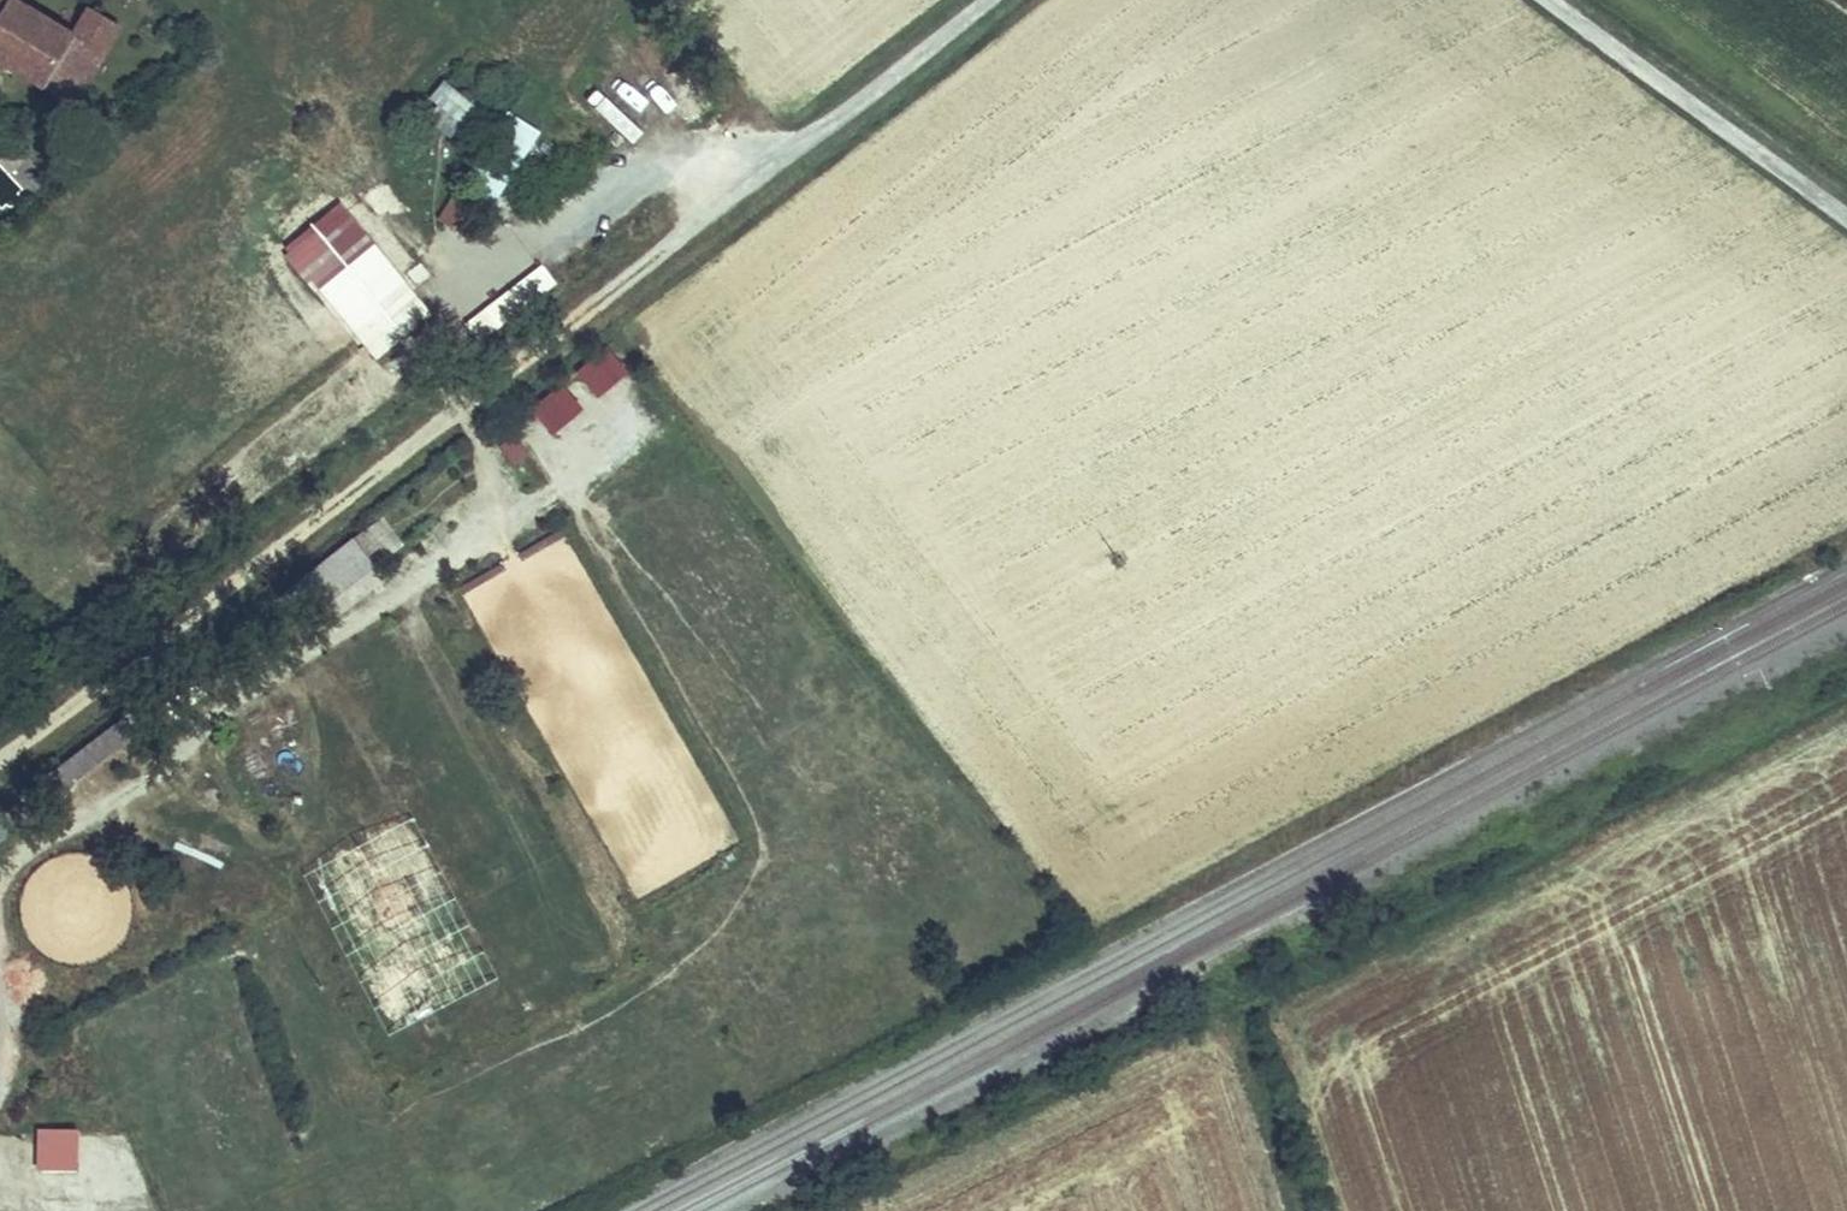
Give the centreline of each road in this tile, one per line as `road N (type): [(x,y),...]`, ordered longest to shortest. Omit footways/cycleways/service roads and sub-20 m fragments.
road 1 (unclassified): [(1549,0),(1846,220)]

